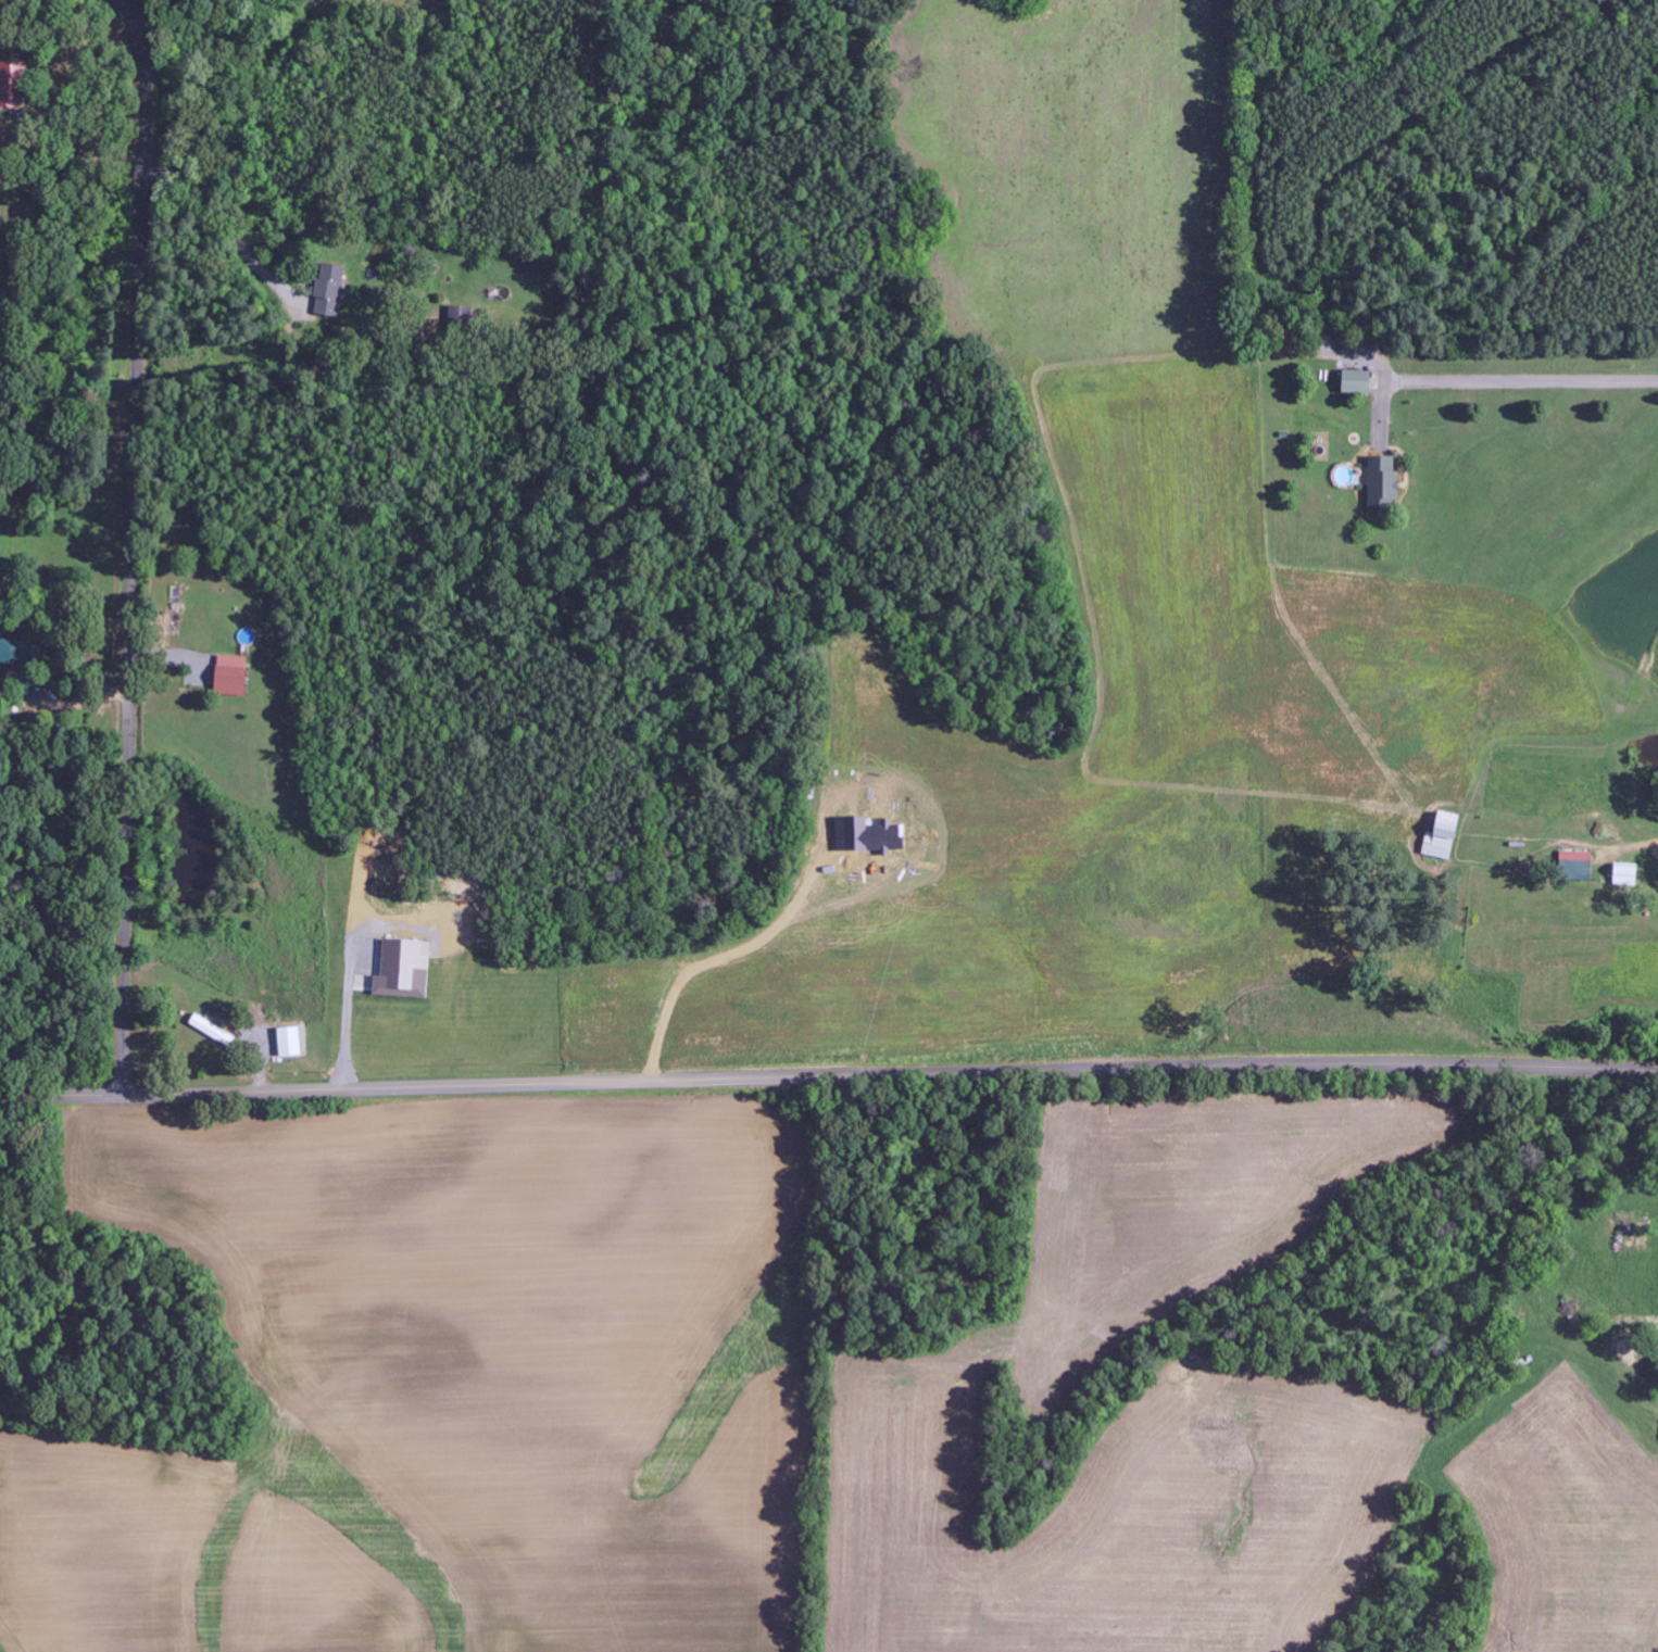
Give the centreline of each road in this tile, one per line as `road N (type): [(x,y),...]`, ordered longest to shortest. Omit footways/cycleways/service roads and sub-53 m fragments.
road 1 (tertiary): [(0,1099),(1332,1063),(1657,1073)]
road 2 (residential): [(122,1097),(126,618),(147,72),(140,31),(118,0)]
road 3 (residential): [(123,981),(0,1008)]

